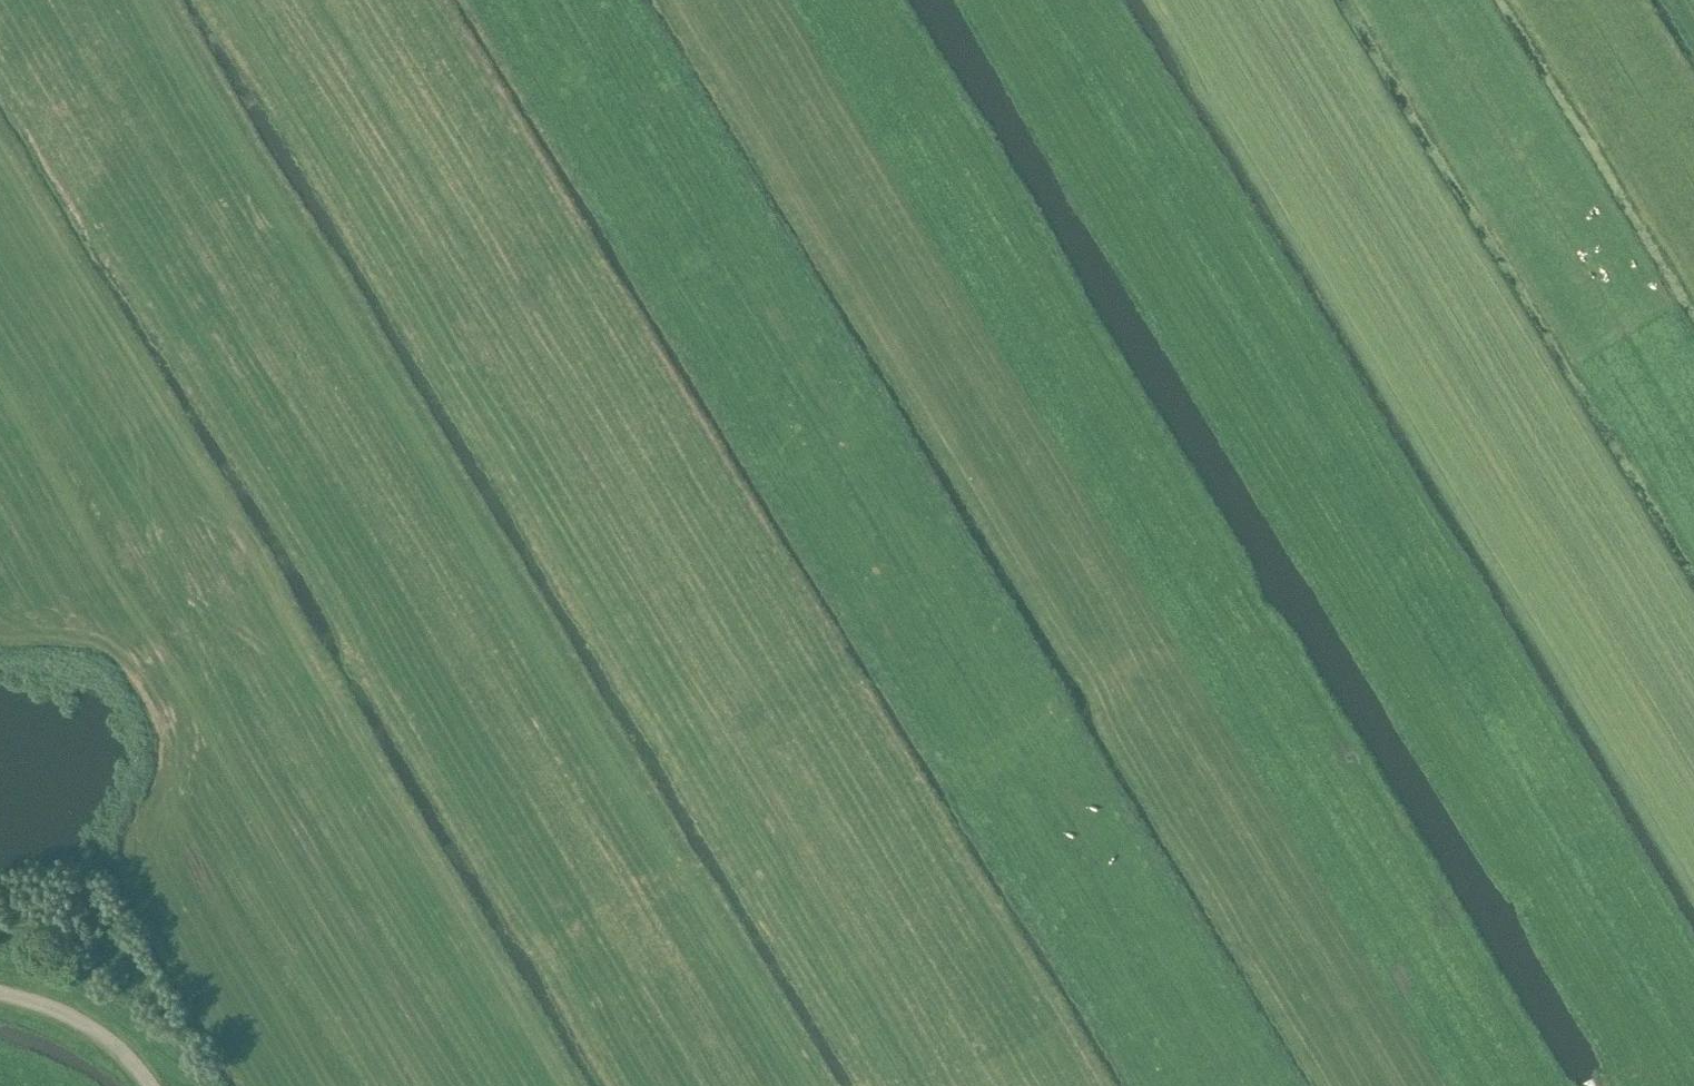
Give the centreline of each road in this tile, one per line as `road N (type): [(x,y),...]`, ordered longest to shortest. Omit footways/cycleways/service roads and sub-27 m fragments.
road 1 (unclassified): [(151,1085),(98,1030),(0,995)]

